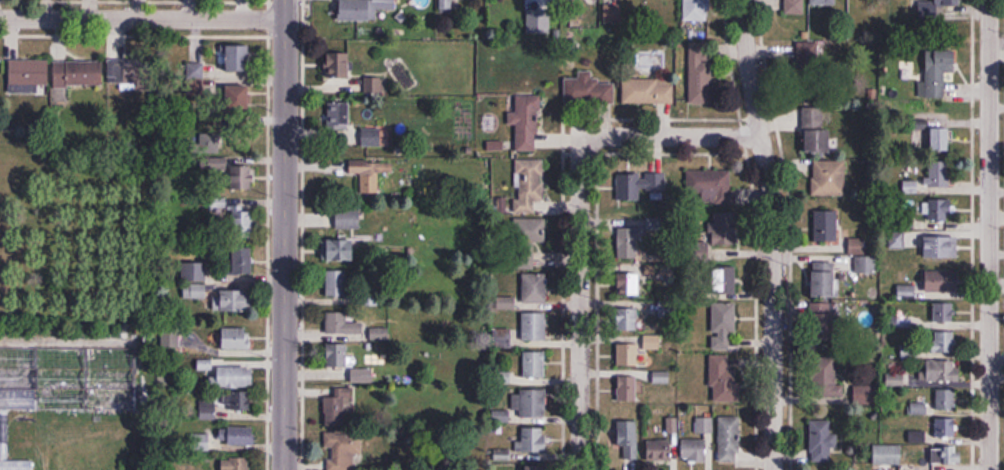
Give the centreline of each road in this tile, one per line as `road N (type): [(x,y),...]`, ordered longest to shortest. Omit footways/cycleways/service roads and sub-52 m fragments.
road 1 (residential): [(581,469),(581,160),(589,144),(606,136),(759,134)]
road 2 (residential): [(772,469),(772,225),(743,0)]
road 3 (tertiary): [(284,469),(285,0)]
road 4 (residential): [(989,469),(989,0)]
road 5 (residential): [(285,19),(0,18)]

